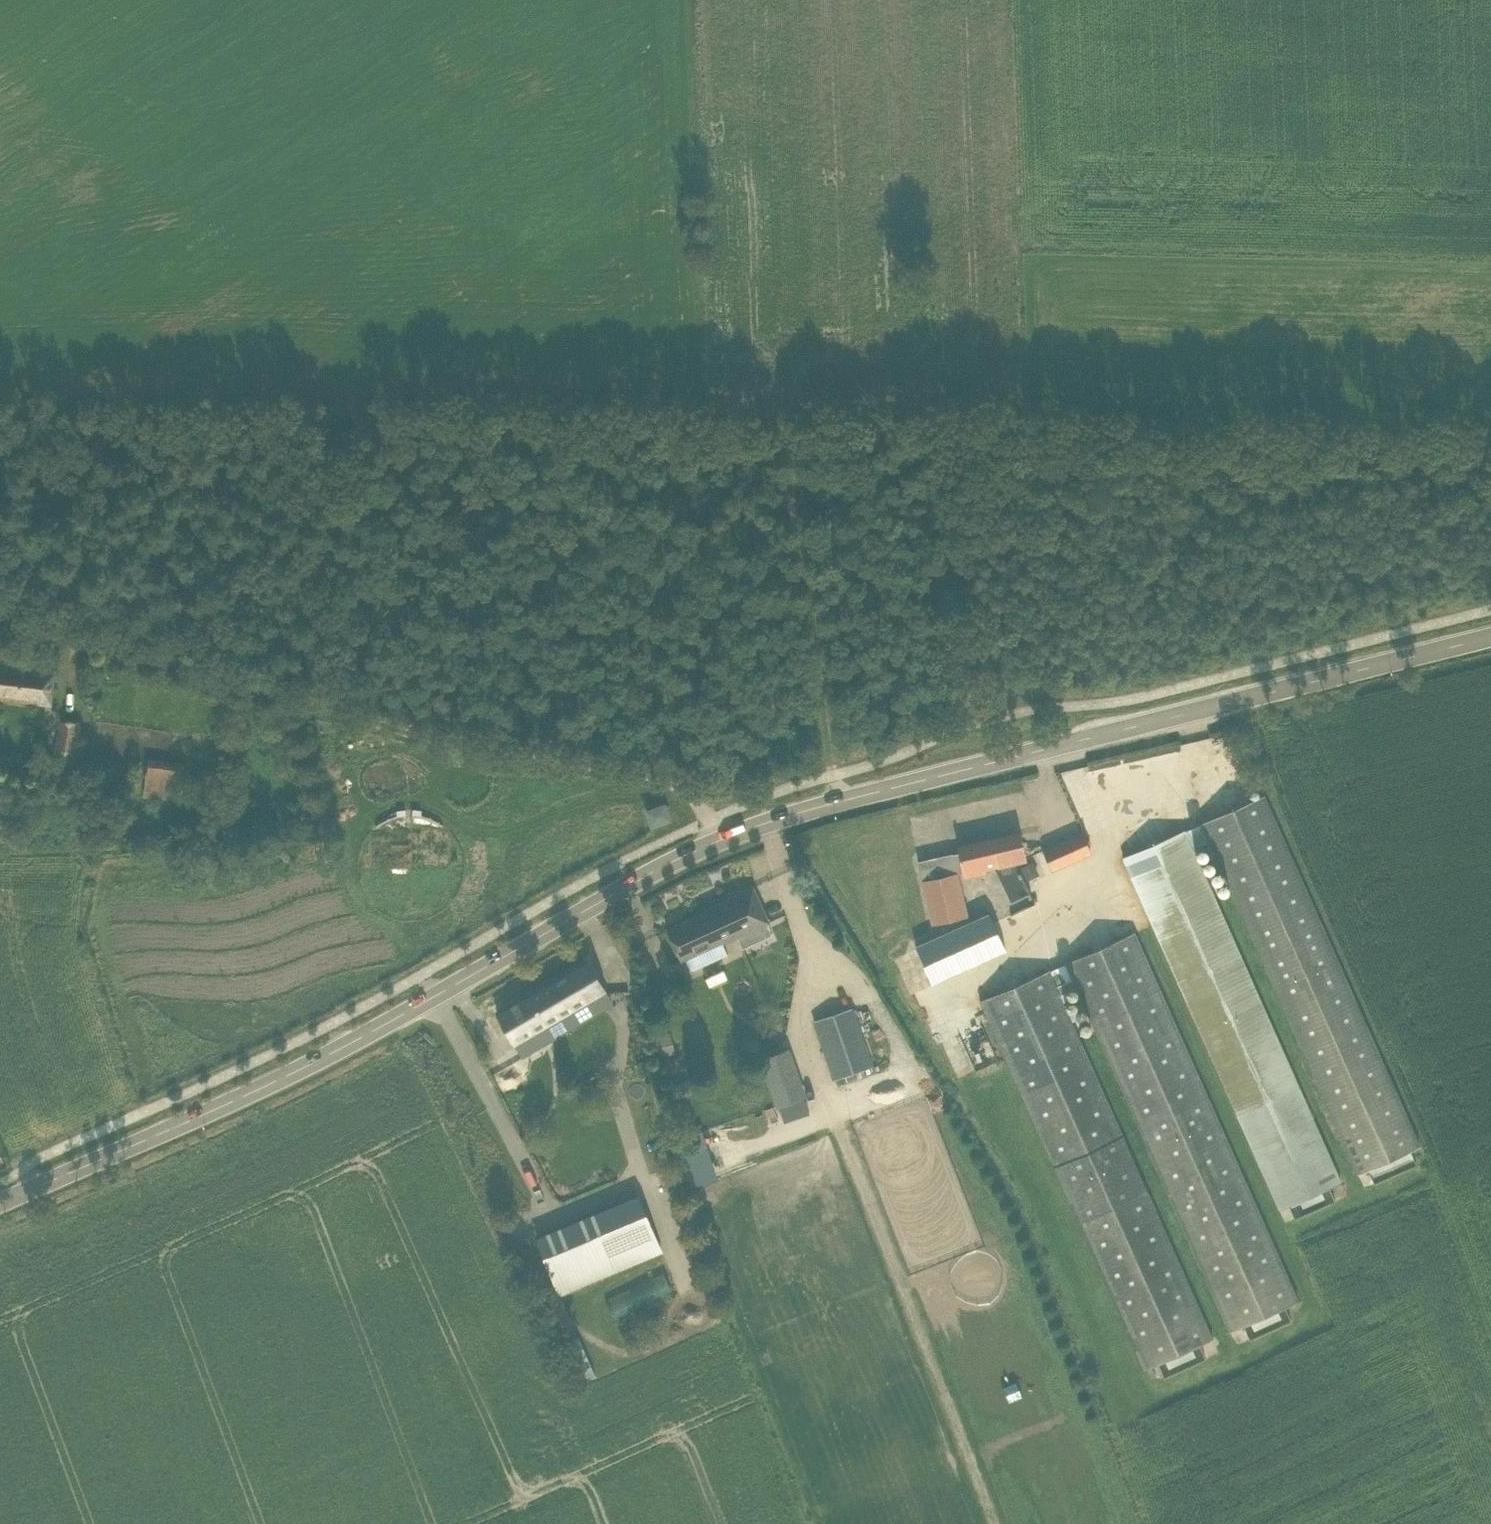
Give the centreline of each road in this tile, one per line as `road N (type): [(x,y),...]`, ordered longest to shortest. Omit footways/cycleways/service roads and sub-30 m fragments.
road 1 (tertiary): [(0,1203),(454,988),(613,890),(767,824),(1490,635)]

